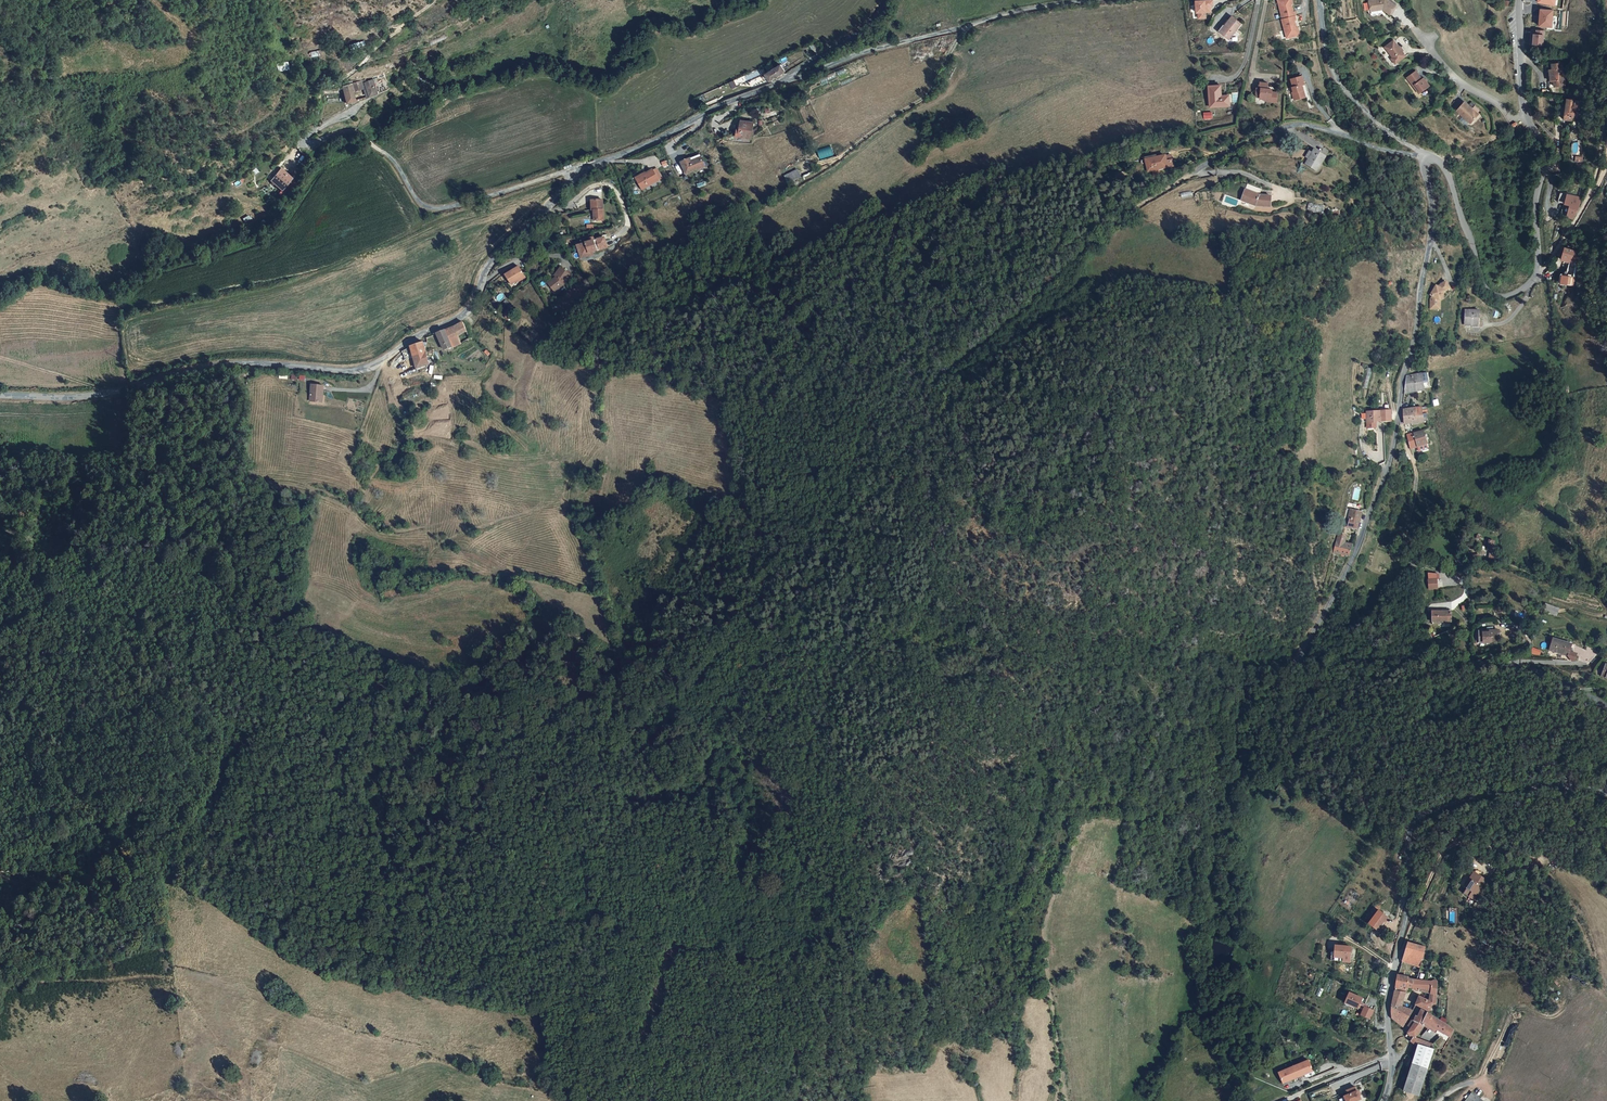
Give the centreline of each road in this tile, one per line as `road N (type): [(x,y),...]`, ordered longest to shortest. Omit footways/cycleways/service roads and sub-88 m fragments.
road 1 (track): [(0,628),(145,621),(284,632),(344,653),(416,706),(516,743),(627,730),(689,687),(825,536),(853,482),(860,441),(880,417),(1006,324),(1123,217),(1191,174)]
road 2 (track): [(740,961),(466,901),(371,893),(264,843),(185,831),(133,835),(48,883),(0,874)]
road 3 (unclassified): [(0,395),(83,398),(200,368),(365,368),(472,306),(496,256),(586,168)]
road 4 (track): [(752,1100),(760,1080),(799,1065),(829,1014),(820,1000),(740,961),(842,944),(925,876),(944,828),(935,761),(983,709),(1001,668)]
road 5 (tertiary): [(1606,710),(1534,672),(1462,654),(1299,670),(1298,655),(1350,564),(1399,419)]
road 6 (tertiary): [(1380,1100),(1409,868),(1415,832),(1429,811),(1529,793),(1606,797)]
road 7 (track): [(1001,668),(963,586),(960,561),(909,617),(845,638),(859,586),(853,482)]
road 8 (tertiary): [(1427,158),(1448,172),(1486,289),(1493,296),(1518,292),(1536,274),(1536,197),(1545,149),(1525,114)]
road 9 (unclassified): [(315,128),(305,144),(350,130),(366,136),(397,165),(416,198),(438,209),(586,168)]
road 10 (unclassified): [(1103,0),(1017,11),(780,82)]
road 11 (track): [(845,638),(790,819),(797,859),(841,897),(855,936)]
road 12 (tertiary): [(1399,419),(1430,239),(1427,158)]
road 13 (residential): [(1191,174),(1286,124),(1427,158)]
road 14 (unclassified): [(586,168),(780,82)]
road 15 (residential): [(1399,419),(1417,477),(1404,553),(1420,565),(1473,563)]
road 16 (track): [(1397,949),(1448,848),(1477,844),(1539,865)]
road 17 (residential): [(1427,158),(1337,82),(1318,0)]
road 18 (track): [(437,0),(321,91),(315,128)]
road 19 (residential): [(1410,26),(1461,82),(1508,115),(1525,114)]
road 20 (track): [(1473,563),(1515,567),(1606,597)]
road 21 (unclassified): [(780,82),(856,34),(885,0)]
road 22 (track): [(681,1100),(657,1051),(593,1017)]
road 23 (track): [(1606,115),(1588,197),(1570,229)]

